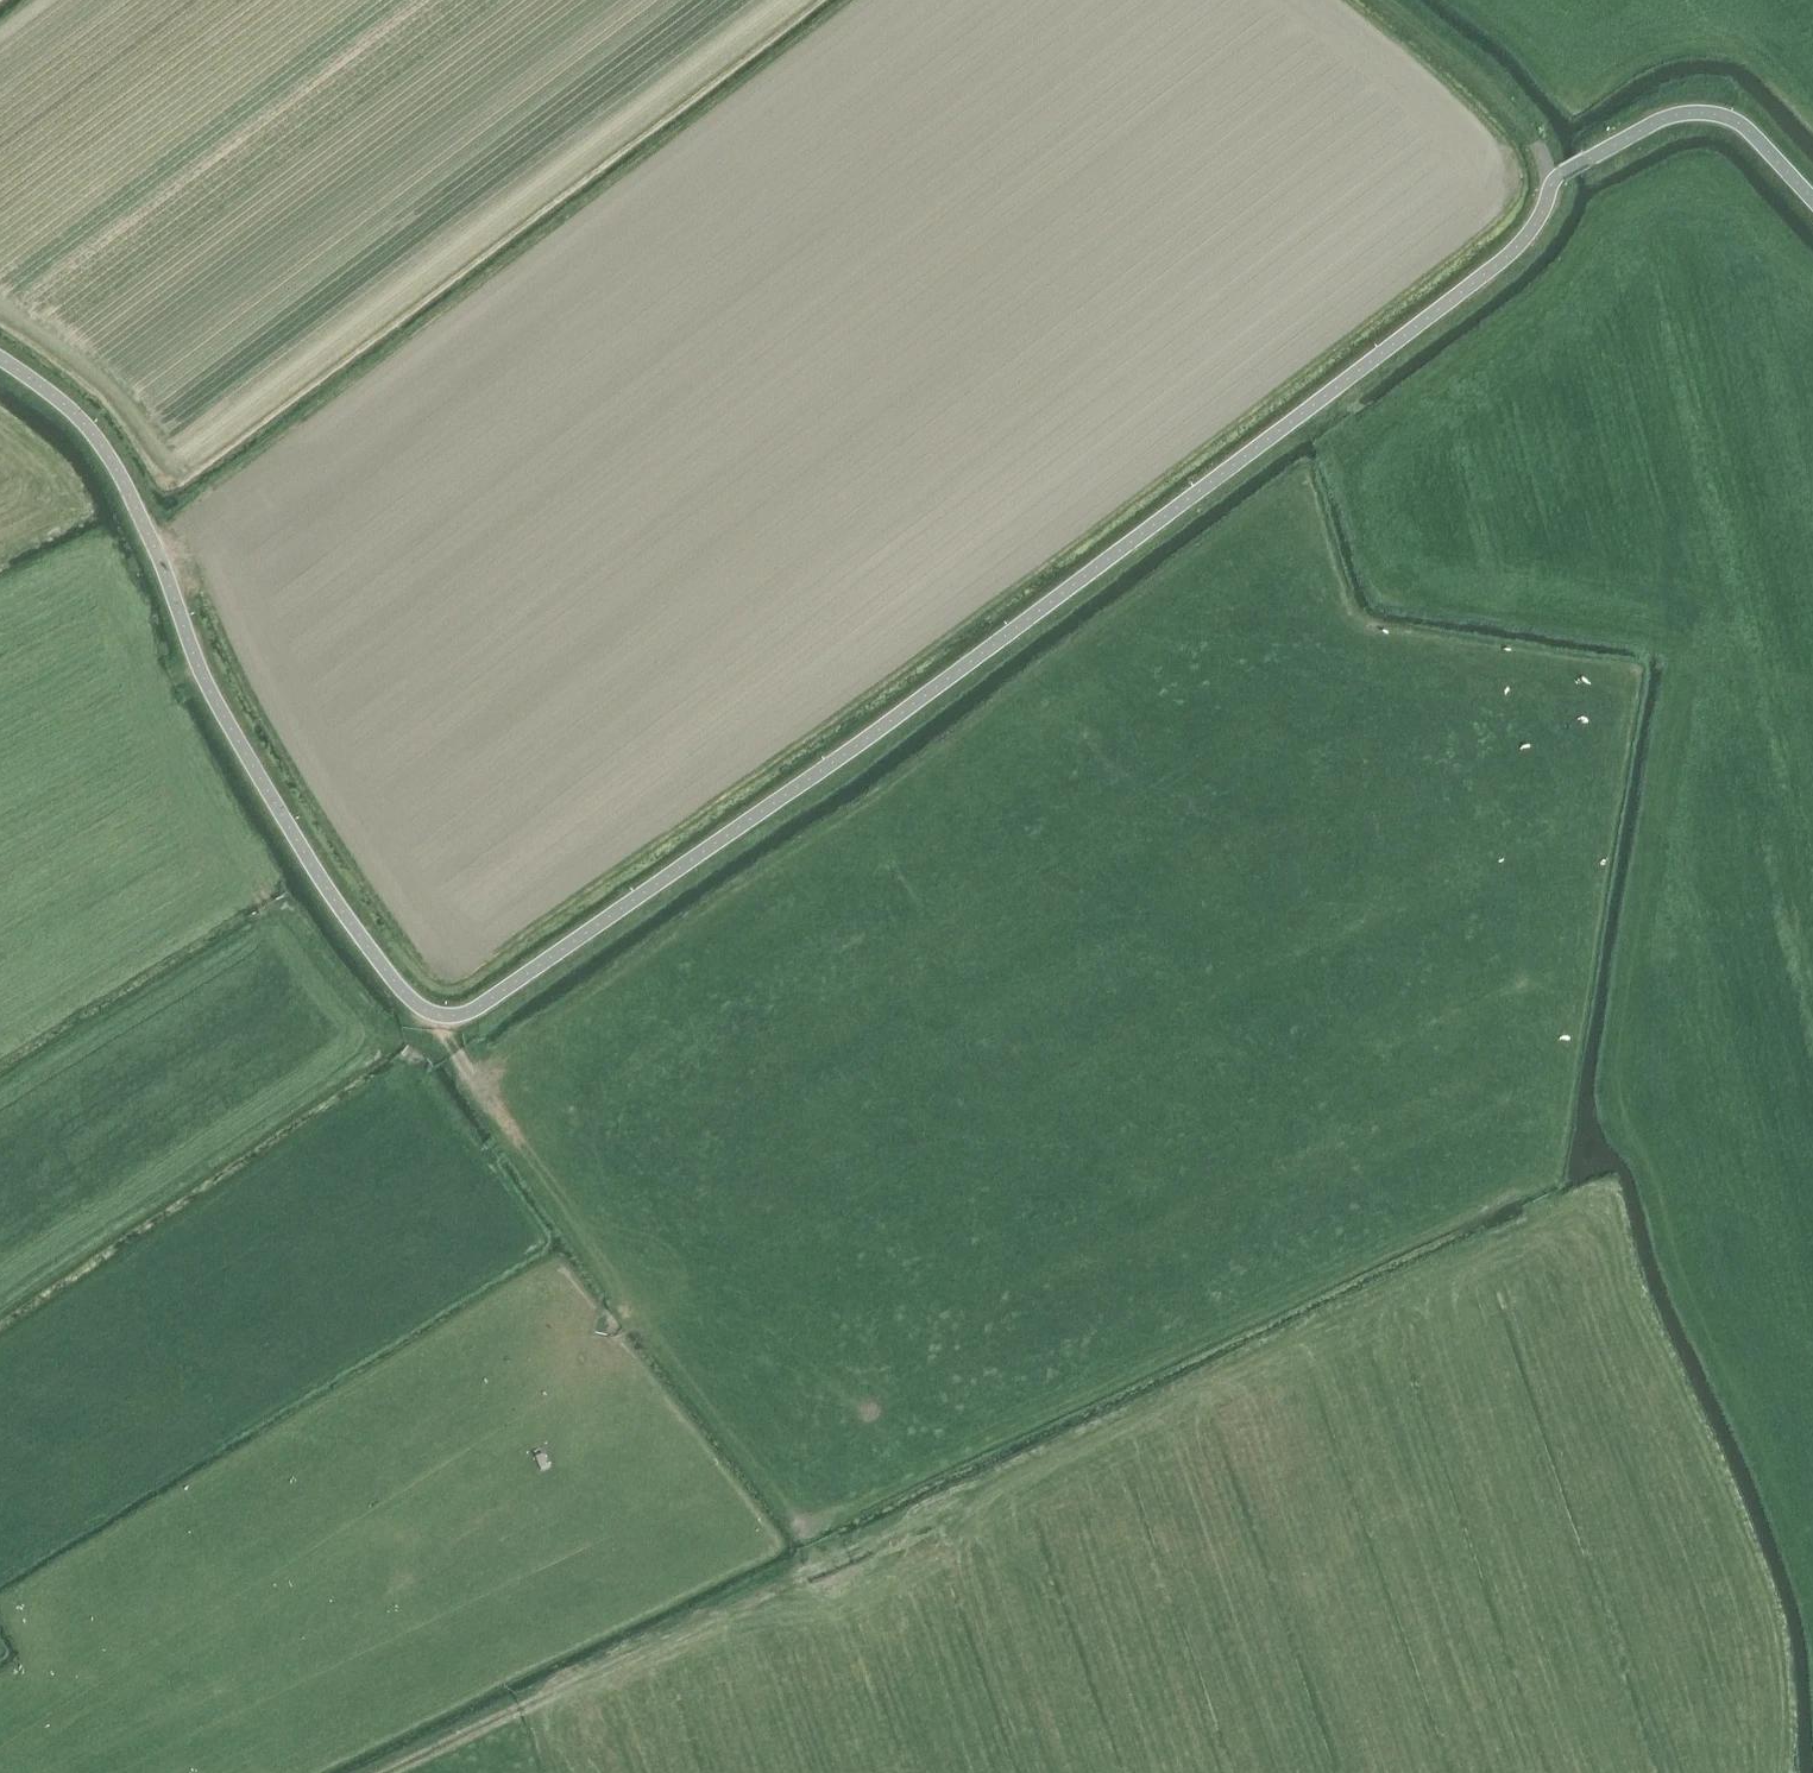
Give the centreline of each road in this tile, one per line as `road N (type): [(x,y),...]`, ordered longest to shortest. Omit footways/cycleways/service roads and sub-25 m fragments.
road 1 (unclassified): [(0,358),(82,427),(155,559),(206,689),(324,885),(408,997),(432,1014),(457,1016),(872,734),(1514,248),(1560,174)]
road 2 (track): [(391,1772),(829,1561),(432,1014)]
road 3 (track): [(1551,180),(1540,143),(1519,117),(1380,0)]

